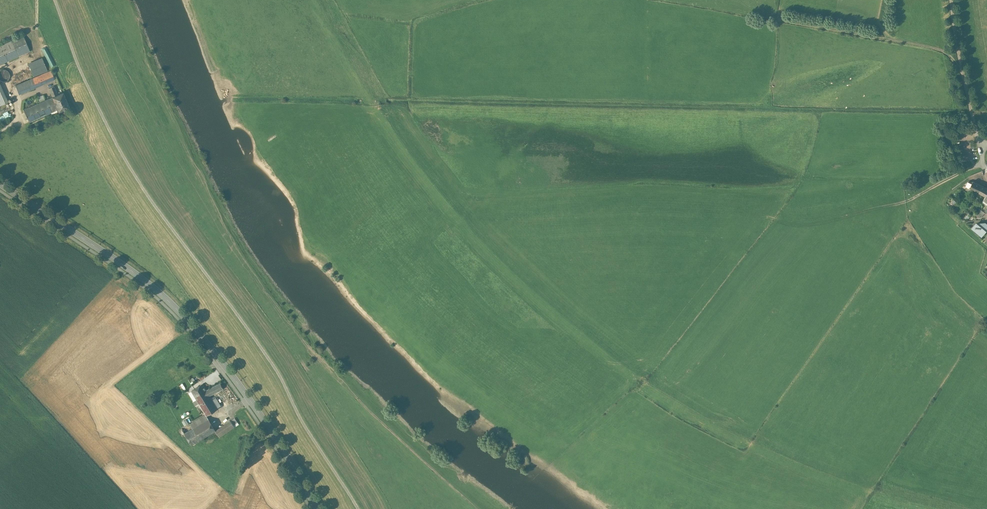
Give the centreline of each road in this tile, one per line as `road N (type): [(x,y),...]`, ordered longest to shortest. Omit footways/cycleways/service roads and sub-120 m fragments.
road 1 (secondary): [(0,184),(134,273),(184,317),(258,412),(317,508)]
road 2 (track): [(951,0),(976,133)]

